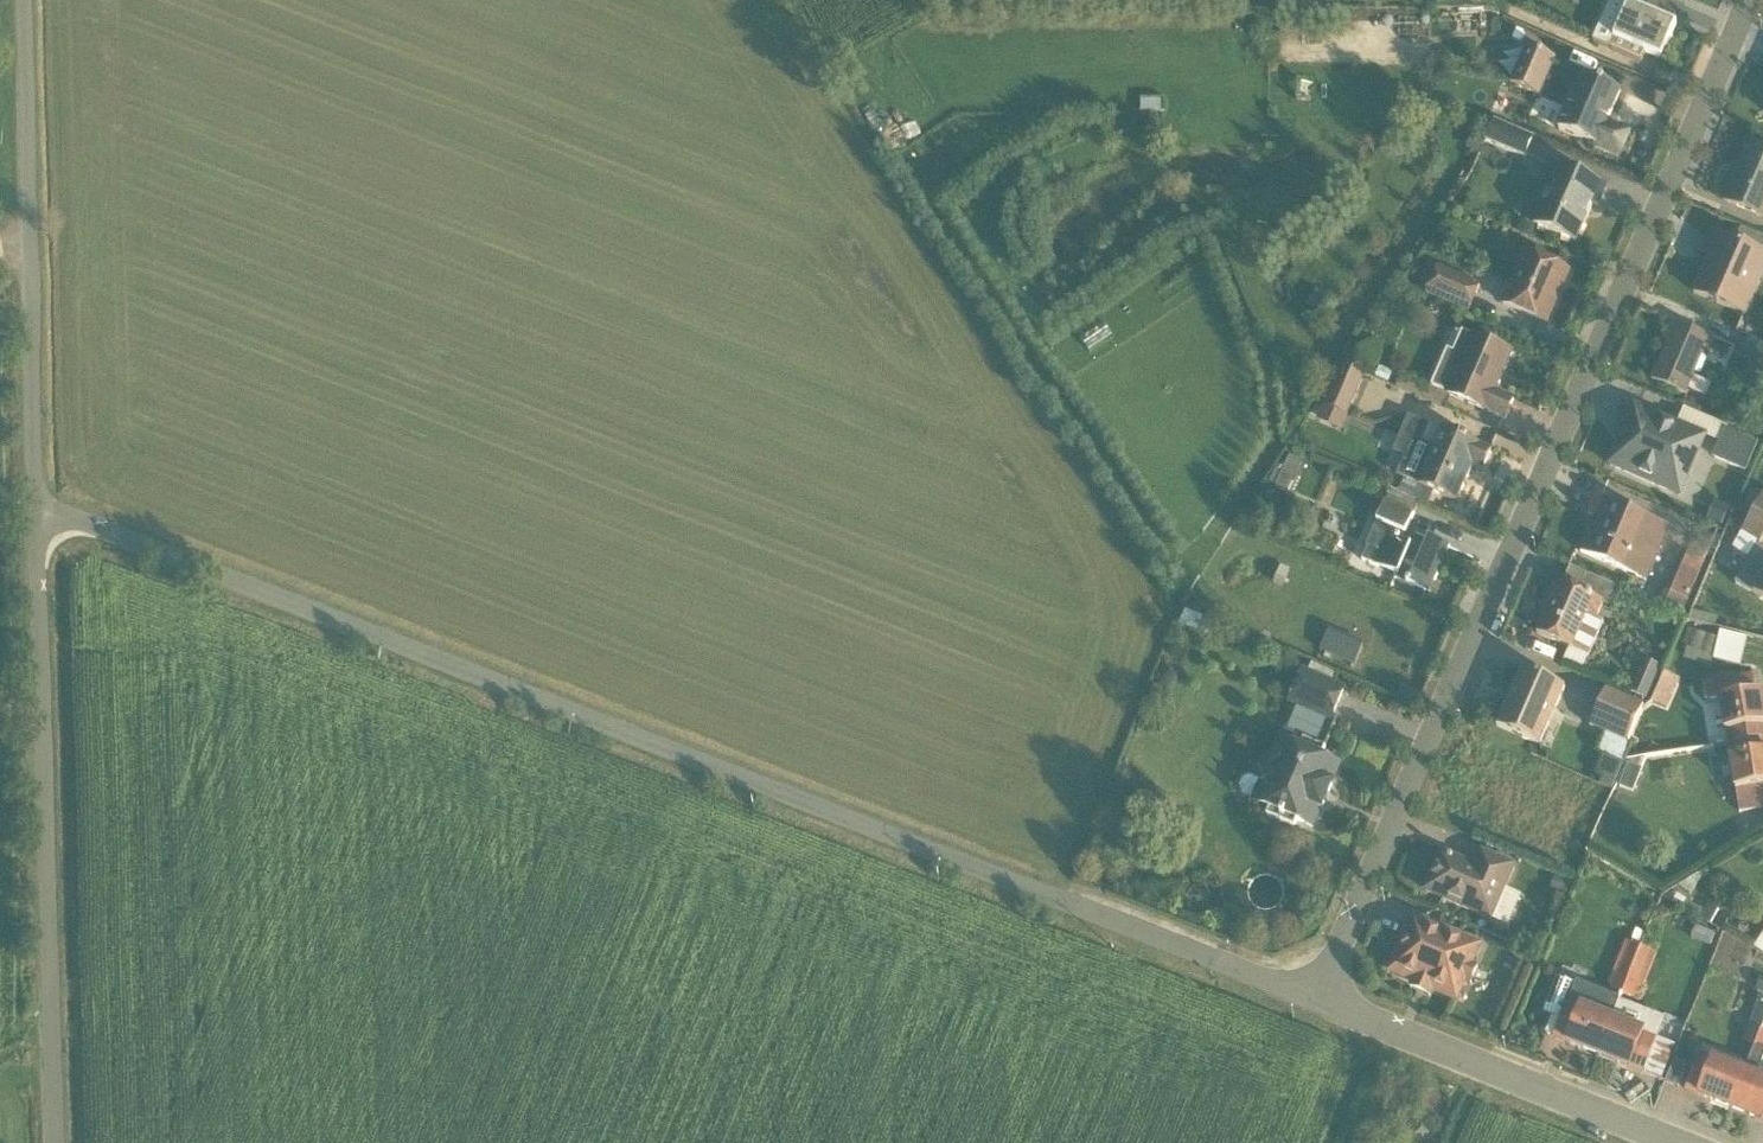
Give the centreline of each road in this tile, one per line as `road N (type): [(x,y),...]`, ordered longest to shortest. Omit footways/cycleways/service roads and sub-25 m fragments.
road 1 (unclassified): [(36,499),(1059,903)]
road 2 (residential): [(1748,0),(1316,1001)]
road 3 (unclassified): [(36,499),(55,1142)]
road 4 (unclassified): [(24,0),(36,499)]
road 5 (residential): [(1316,1001),(1671,1142)]
road 6 (residential): [(1059,903),(1316,1001)]

